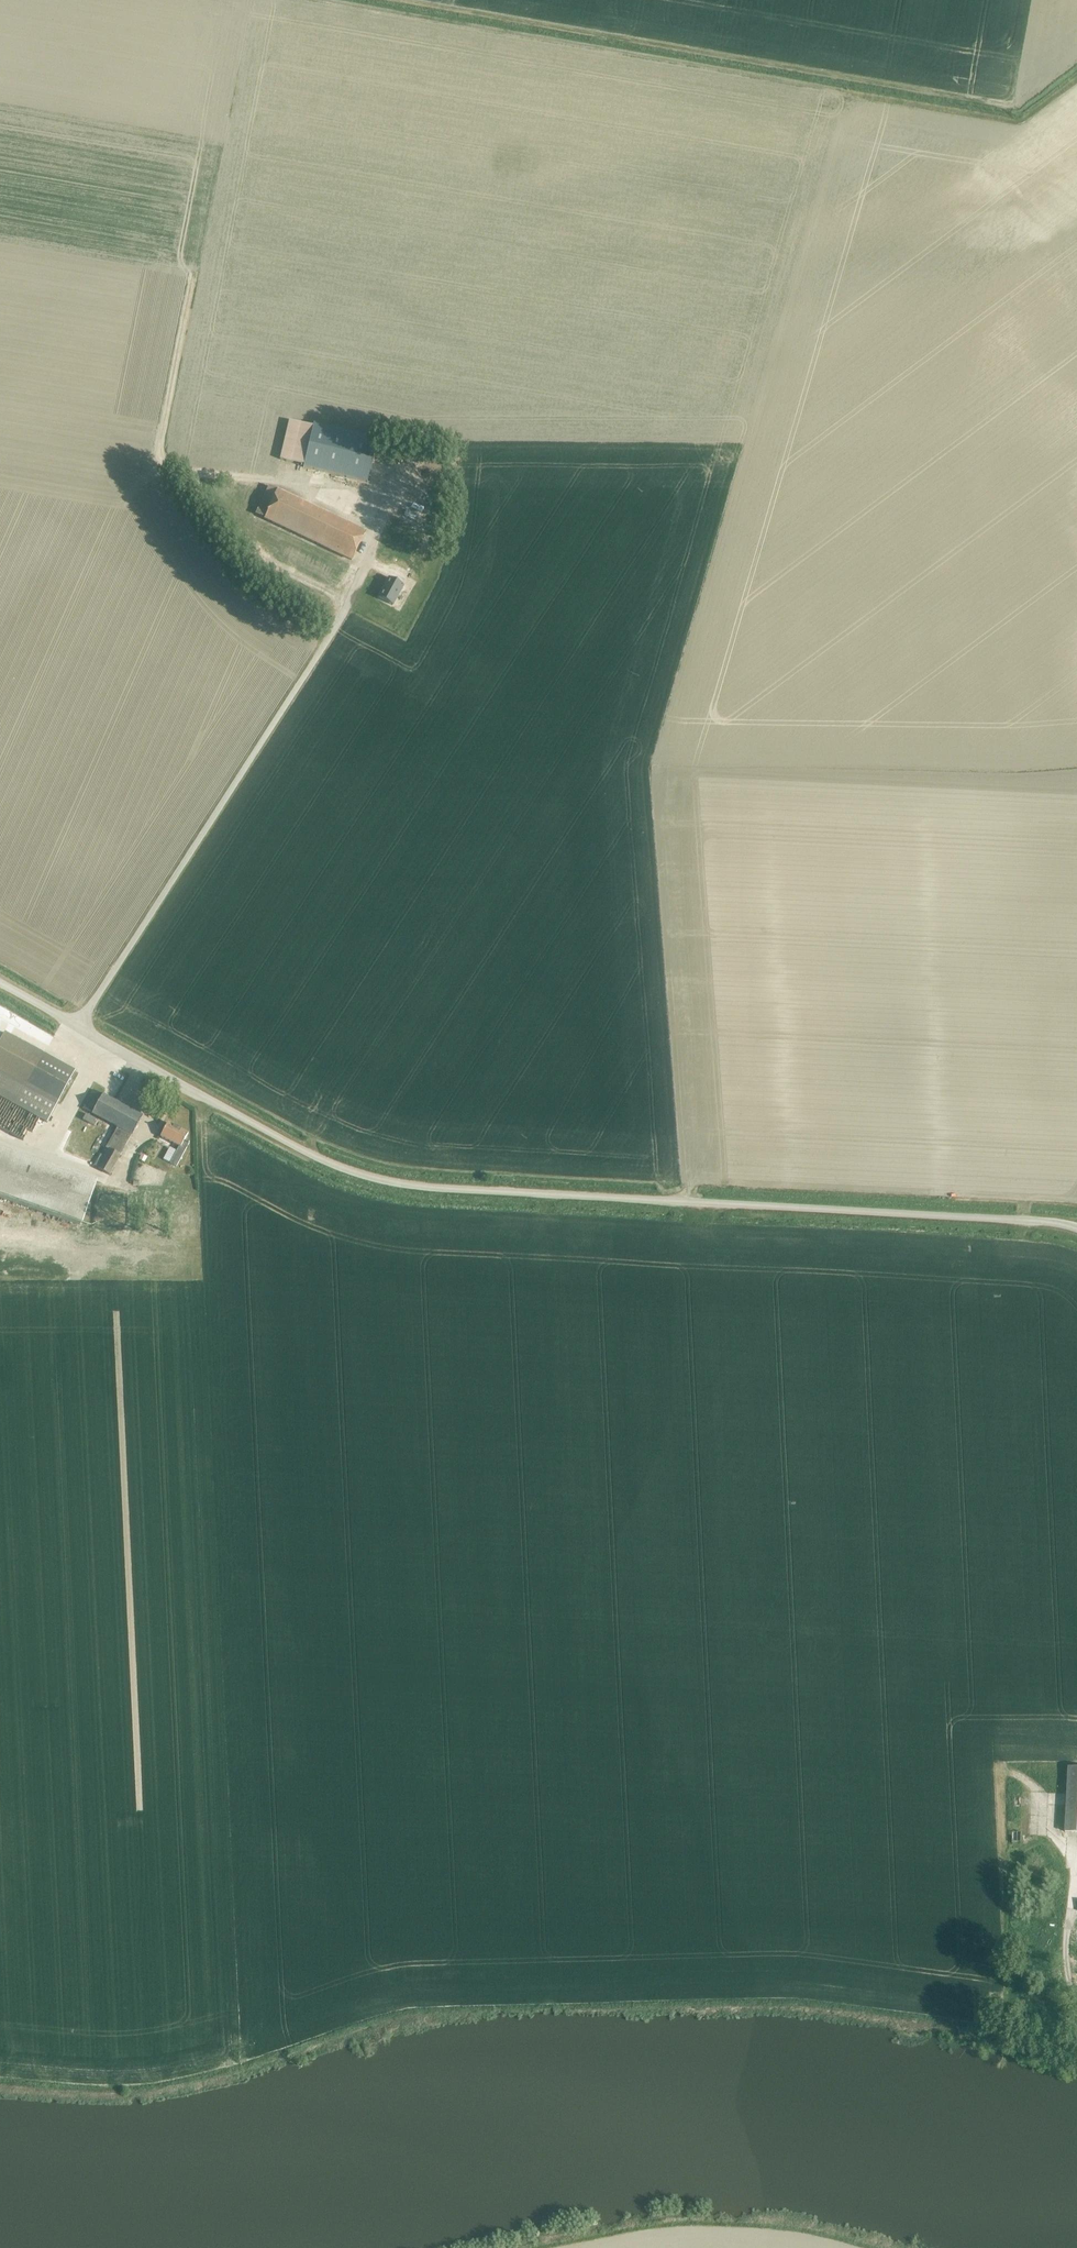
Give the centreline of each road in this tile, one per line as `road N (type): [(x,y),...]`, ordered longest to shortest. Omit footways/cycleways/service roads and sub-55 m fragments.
road 1 (unclassified): [(1076,1228),(396,1183),(314,1156),(0,984)]

